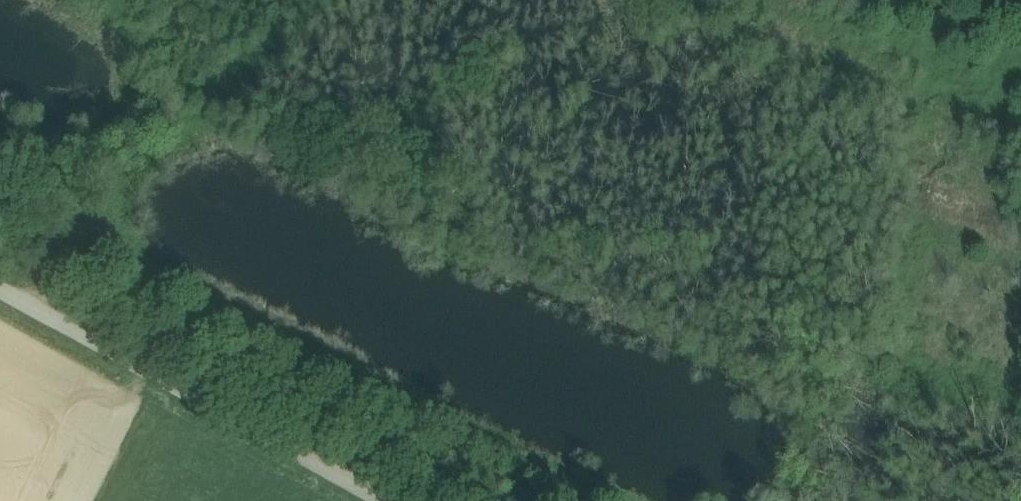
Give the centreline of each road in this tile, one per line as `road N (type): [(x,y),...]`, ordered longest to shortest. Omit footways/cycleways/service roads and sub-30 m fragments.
road 1 (unclassified): [(389,500),(0,282)]

